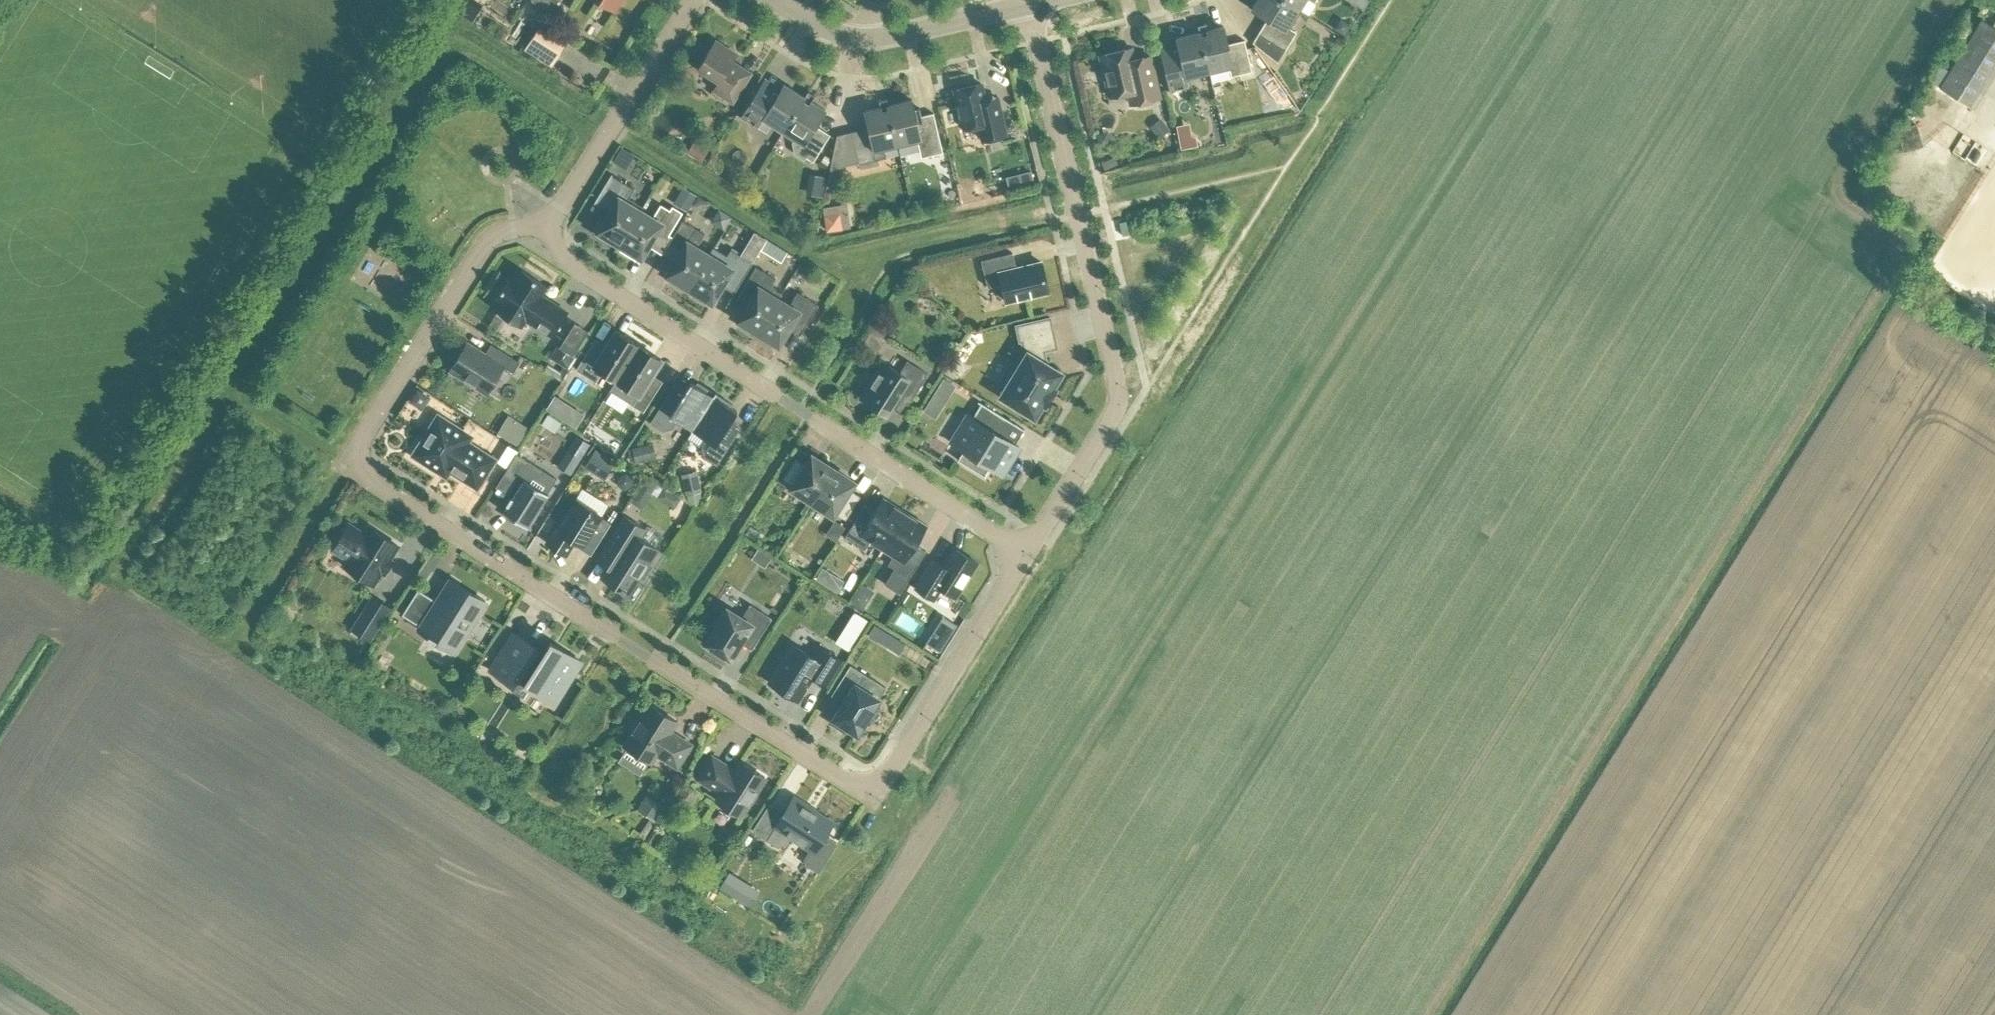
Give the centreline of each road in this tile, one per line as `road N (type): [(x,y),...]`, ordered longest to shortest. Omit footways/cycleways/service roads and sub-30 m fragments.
road 1 (residential): [(547,225),(519,225),(481,244),(346,464),(872,800),(1025,553)]
road 2 (residential): [(1025,553),(1121,399),(1028,4)]
road 3 (residential): [(547,225),(565,260),(1025,553)]
road 4 (residential): [(690,0),(547,225)]
road 5 (unclassified): [(861,39),(1028,4)]

